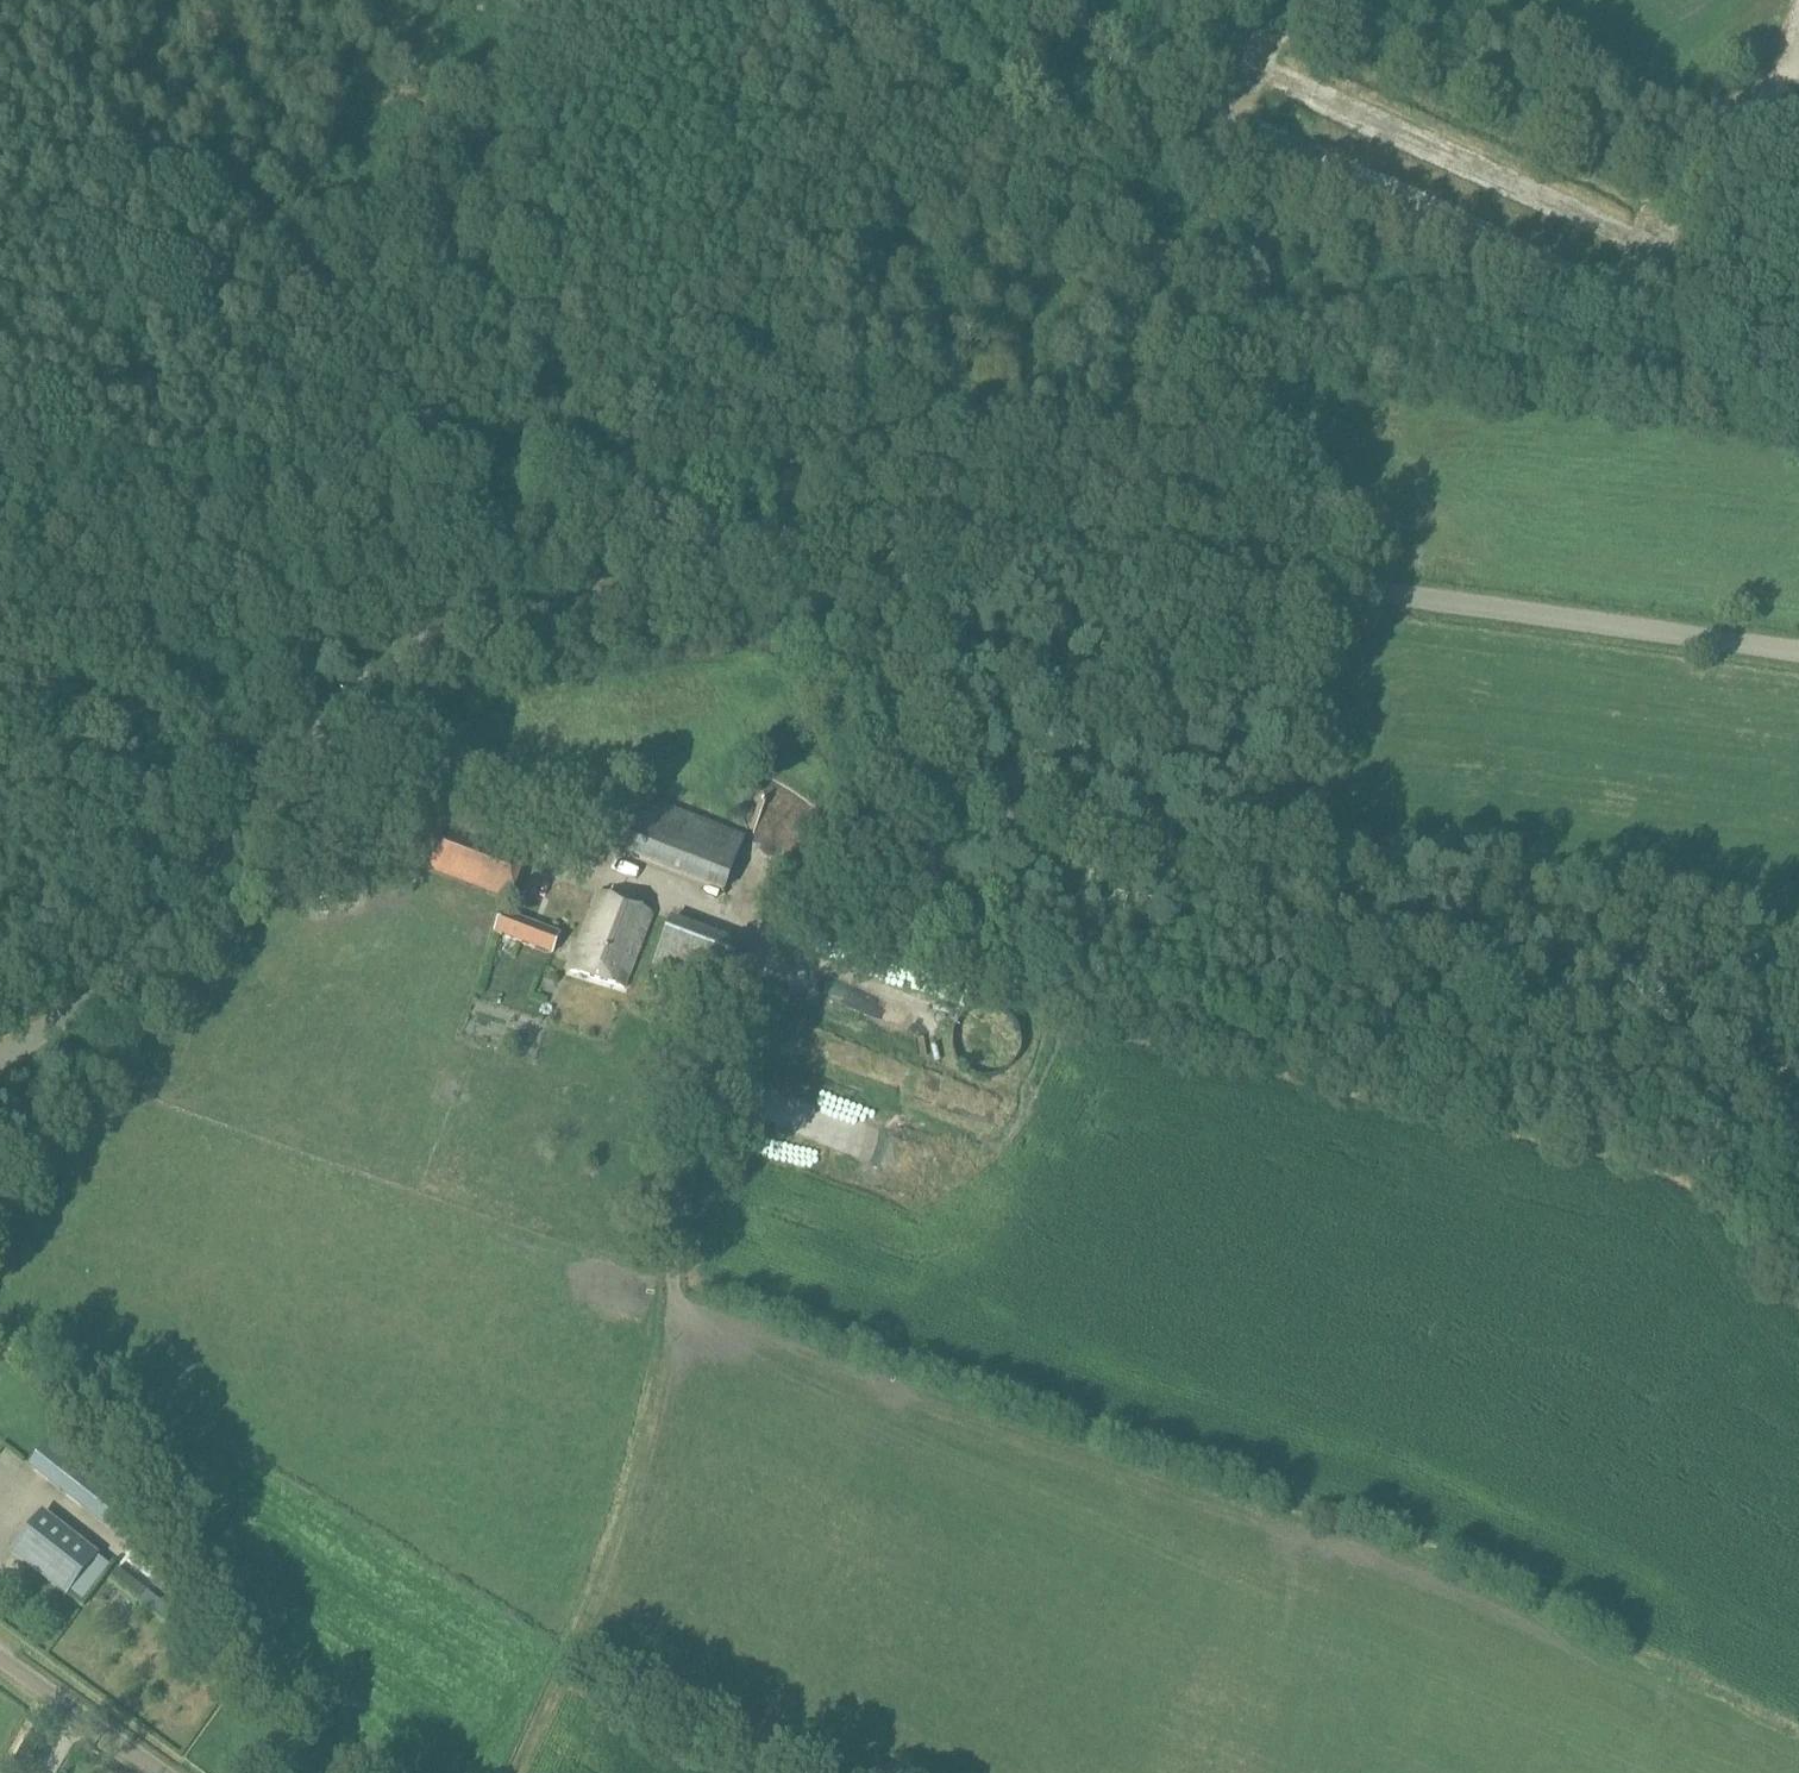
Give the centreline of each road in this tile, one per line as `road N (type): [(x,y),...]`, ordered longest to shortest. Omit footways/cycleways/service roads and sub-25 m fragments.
road 1 (unclassified): [(0,1051),(126,956),(314,728),(383,664),(420,647),(794,555),(879,543),(1798,656)]
road 2 (track): [(1334,594),(1100,697),(925,796),(771,913),(662,1260),(662,1380),(620,1554),(520,1772)]
road 3 (track): [(1798,1764),(1352,1554),(1249,1526),(662,1299)]
road 4 (track): [(183,1772),(0,1654)]

